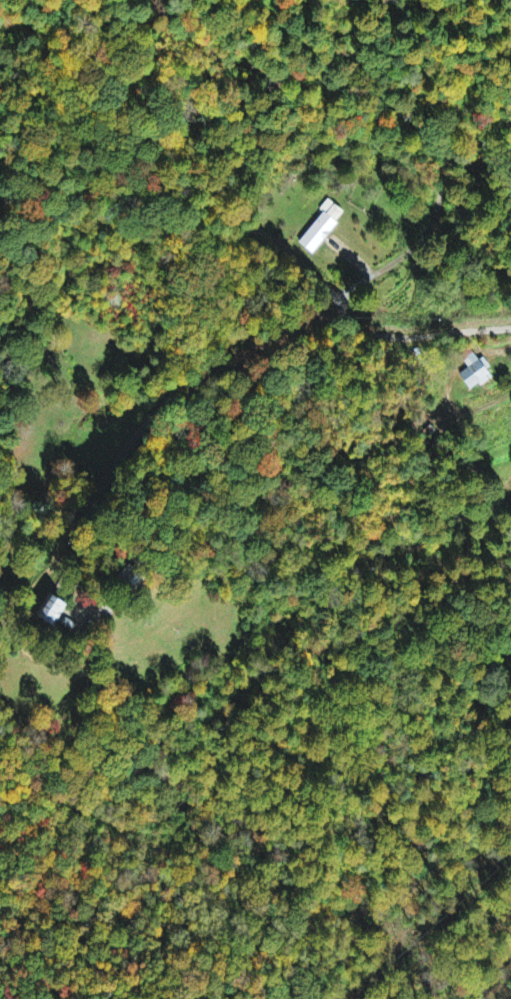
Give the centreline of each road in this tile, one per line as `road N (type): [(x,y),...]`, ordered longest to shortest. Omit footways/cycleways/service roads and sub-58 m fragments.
road 1 (residential): [(154,0),(170,25),(208,52),(304,84),(363,87),(442,147),(444,176),(425,234),(344,299)]
road 2 (residential): [(344,299),(345,317),(383,337),(510,327)]

